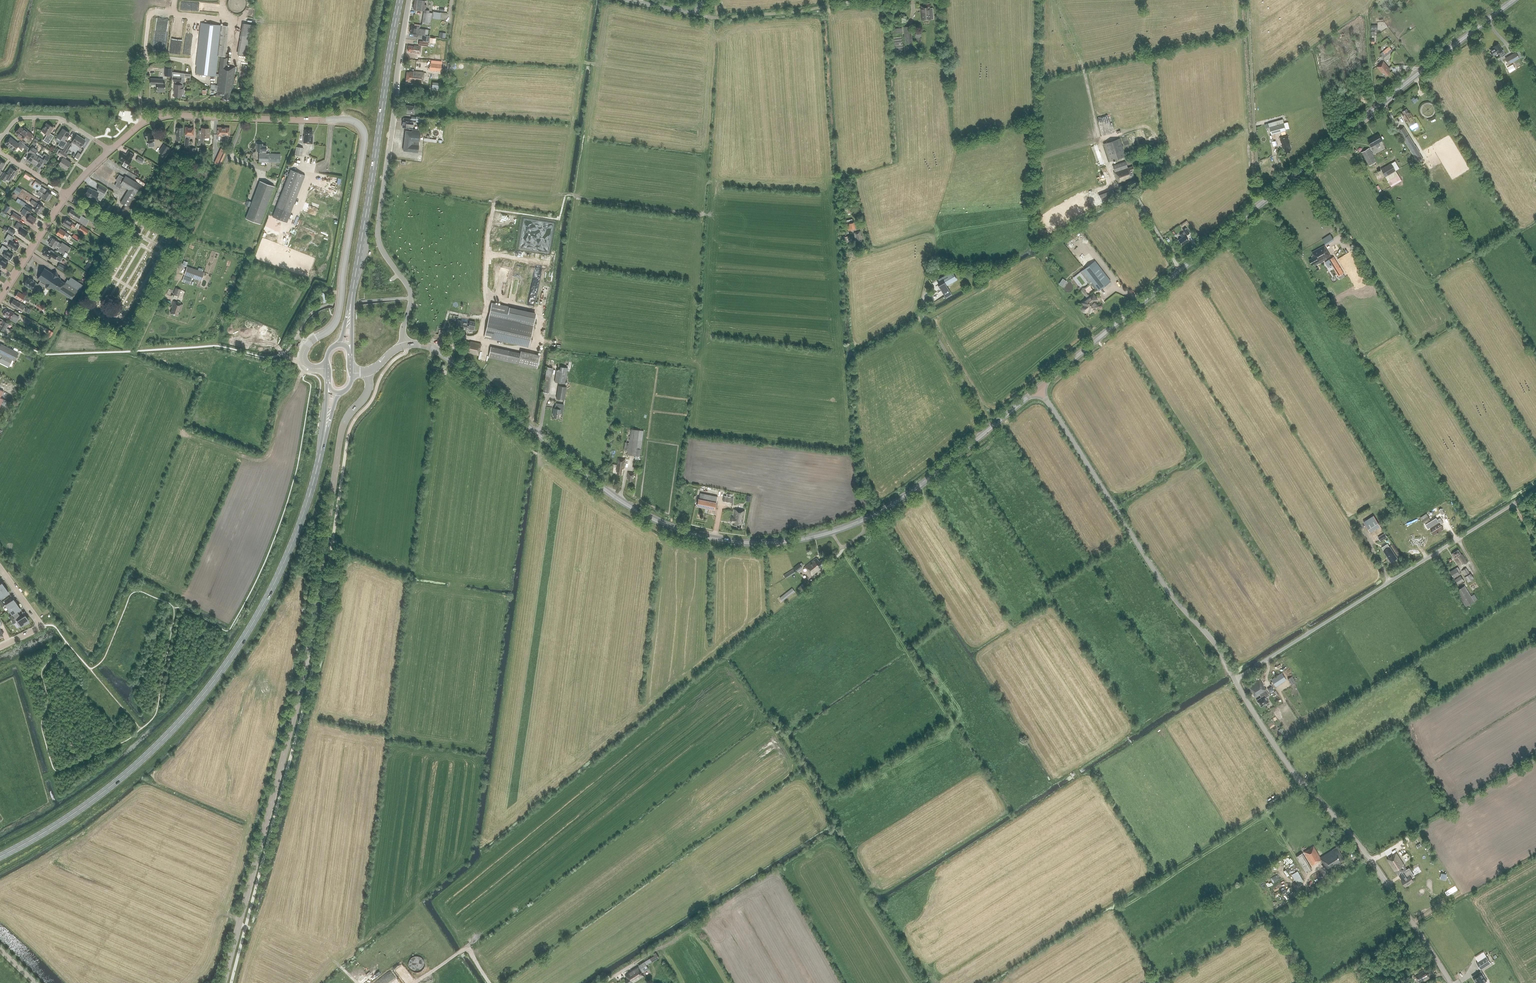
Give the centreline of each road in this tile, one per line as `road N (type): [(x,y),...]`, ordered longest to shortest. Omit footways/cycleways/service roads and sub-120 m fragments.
road 1 (tertiary): [(1038,389),(878,513),(805,539),(733,542),(674,528),(623,502),(441,352),(405,346)]
road 2 (tertiary): [(224,982),(297,704),(341,435),(368,390),(367,372)]
road 3 (tertiary): [(1038,389),(1513,0)]
road 4 (primary): [(0,856),(114,783),(211,685),(287,557),(325,432)]
road 5 (tertiary): [(327,369),(307,367),(303,355),(338,318),(362,128),(345,119),(174,115)]
road 6 (unclassified): [(405,346),(410,290),(378,233),(409,0)]
road 7 (unclassified): [(1235,680),(1535,488)]
road 8 (unclassified): [(1235,680),(1038,389)]
road 9 (track): [(990,429),(923,317),(932,238),(869,248),(853,208)]
road 10 (primary): [(351,304),(400,0)]
road 11 (unclassified): [(1371,860),(1295,773),(1235,680)]
road 12 (unclassified): [(697,10),(719,18),(905,0)]
road 13 (track): [(1256,206),(1245,0)]
road 14 (track): [(1179,270),(1133,193),(1116,184),(1101,146)]
road 15 (unclassified): [(1451,982),(1371,860)]
road 16 (tertiary): [(0,302),(68,196)]
road 17 (residential): [(1,136),(22,118),(61,119),(111,150)]

